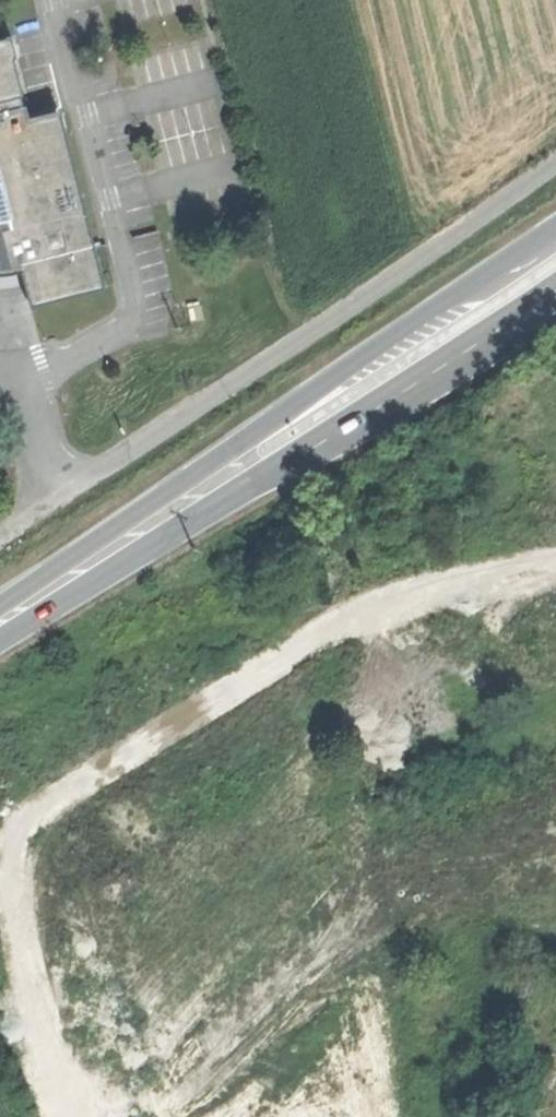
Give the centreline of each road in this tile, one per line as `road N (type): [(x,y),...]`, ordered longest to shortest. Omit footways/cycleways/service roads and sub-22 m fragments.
road 1 (track): [(92,1116),(329,895),(354,850),(374,639),(365,614)]
road 2 (primary): [(555,229),(218,456),(135,533)]
road 3 (primary): [(135,533),(244,486),(555,286)]
road 4 (track): [(0,699),(102,663),(263,624),(365,614)]
road 5 (primary): [(135,533),(0,622)]

